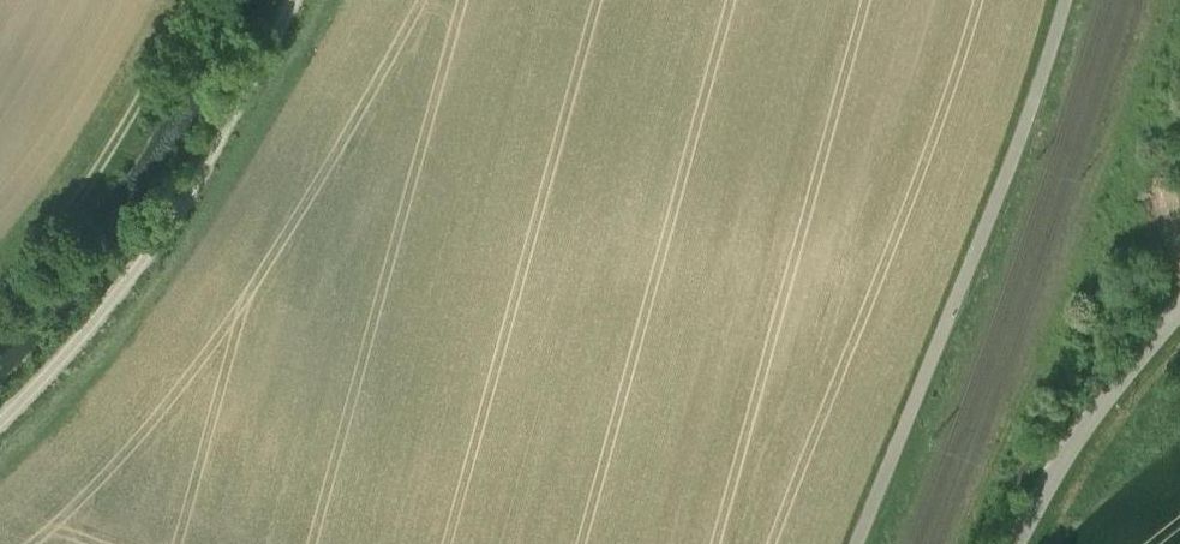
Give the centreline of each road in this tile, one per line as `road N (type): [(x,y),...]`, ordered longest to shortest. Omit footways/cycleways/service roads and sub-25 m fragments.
road 1 (track): [(857,543),(1067,0)]
road 2 (track): [(0,421),(81,334),(178,206),(293,0)]
road 3 (track): [(0,295),(46,242),(197,0)]
road 4 (unclassified): [(1011,543),(1059,453),(1179,301)]

